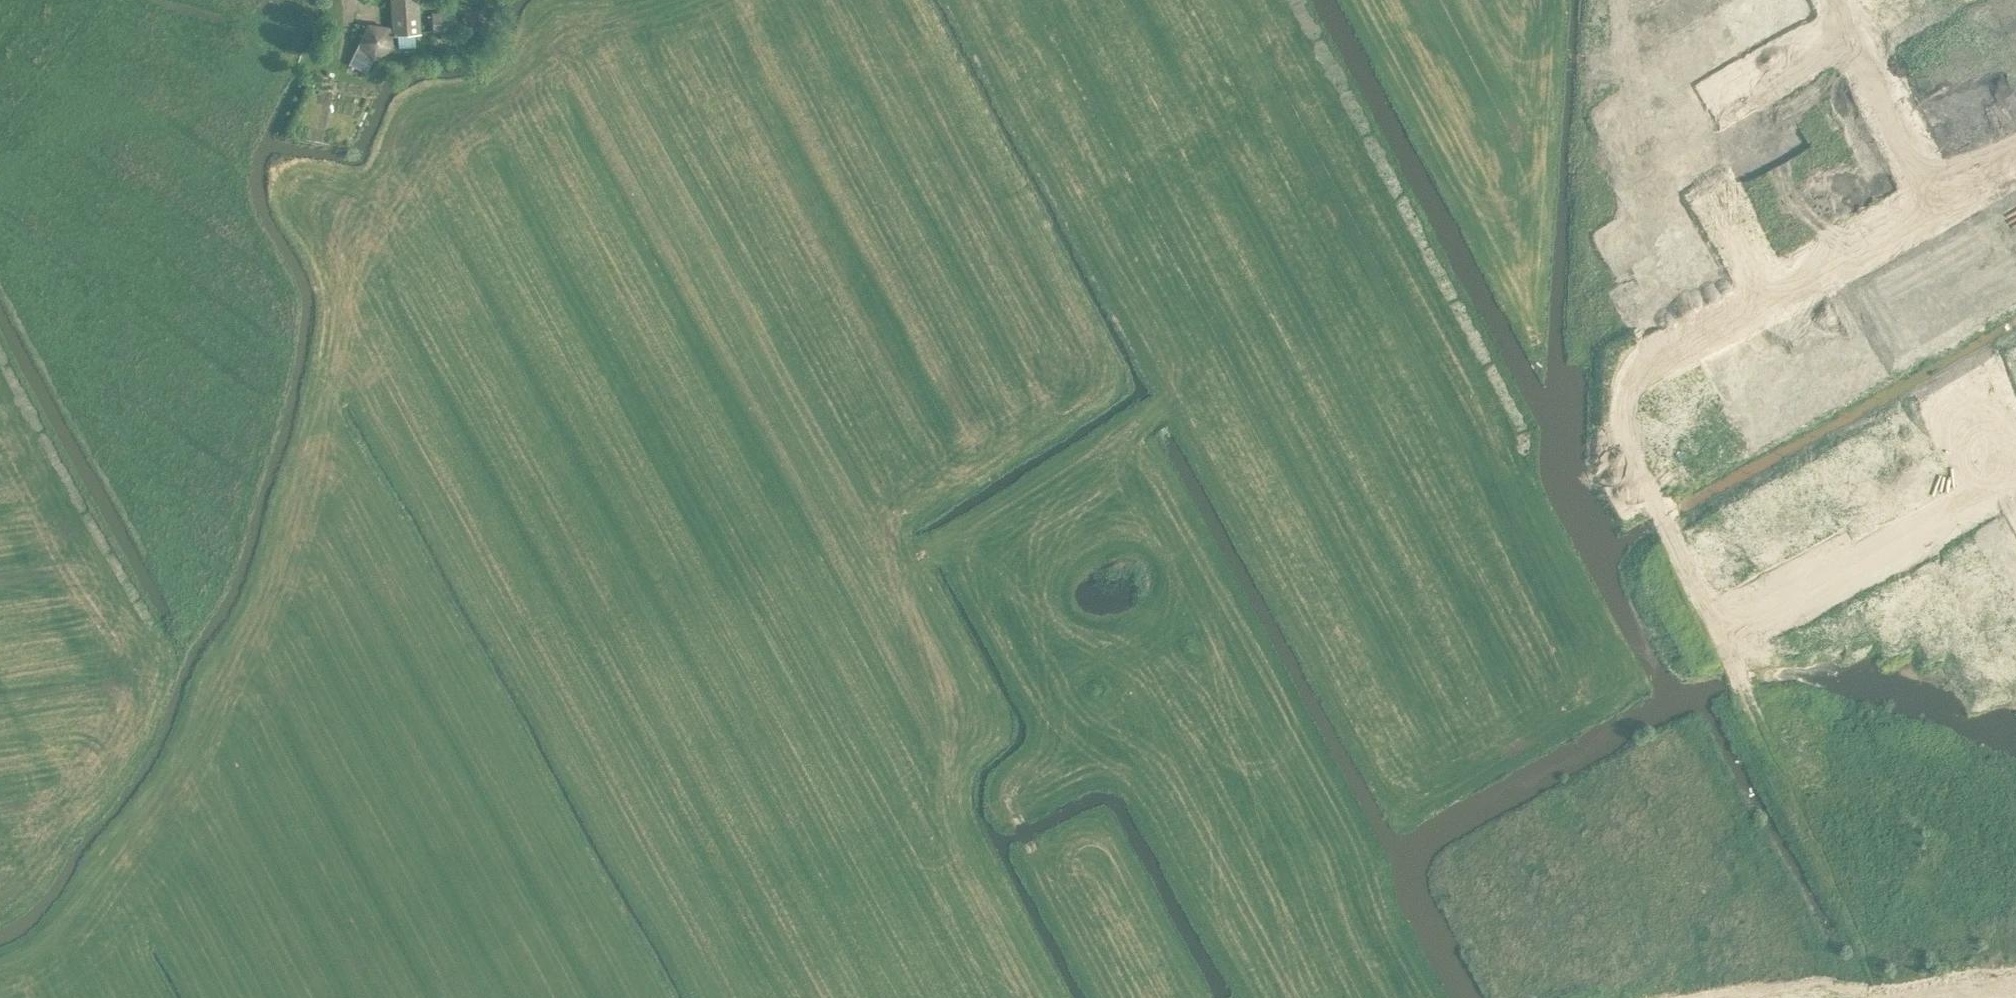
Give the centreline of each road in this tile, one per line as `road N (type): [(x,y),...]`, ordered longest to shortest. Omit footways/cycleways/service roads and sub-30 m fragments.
road 1 (residential): [(1646,494),(1617,425),(1641,370),(1933,211)]
road 2 (residential): [(2015,473),(1727,635)]
road 3 (residential): [(1933,211),(1822,0)]

